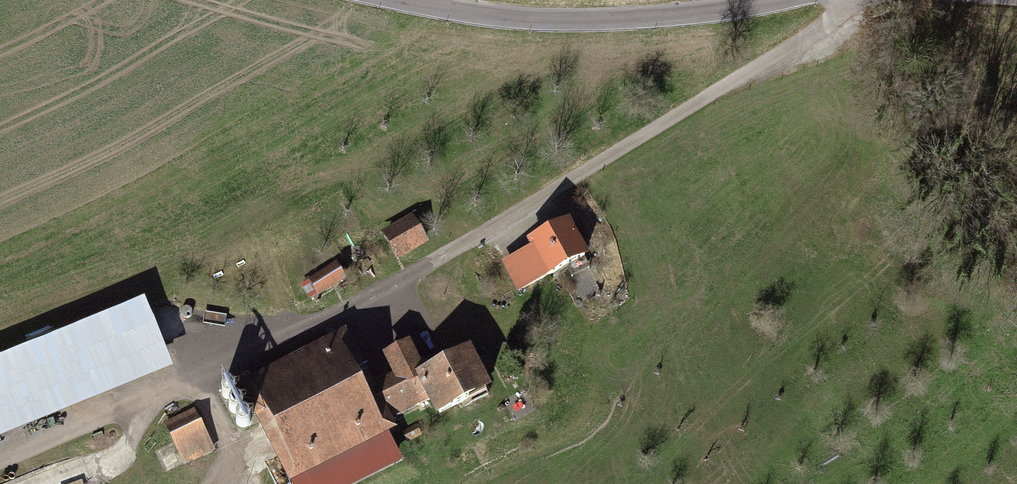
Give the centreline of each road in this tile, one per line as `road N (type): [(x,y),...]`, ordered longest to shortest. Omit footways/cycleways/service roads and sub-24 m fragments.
road 1 (track): [(0,450),(397,284),(853,0)]
road 2 (tertiary): [(772,0),(552,18),(407,0)]
road 3 (track): [(200,371),(237,450),(212,483)]

